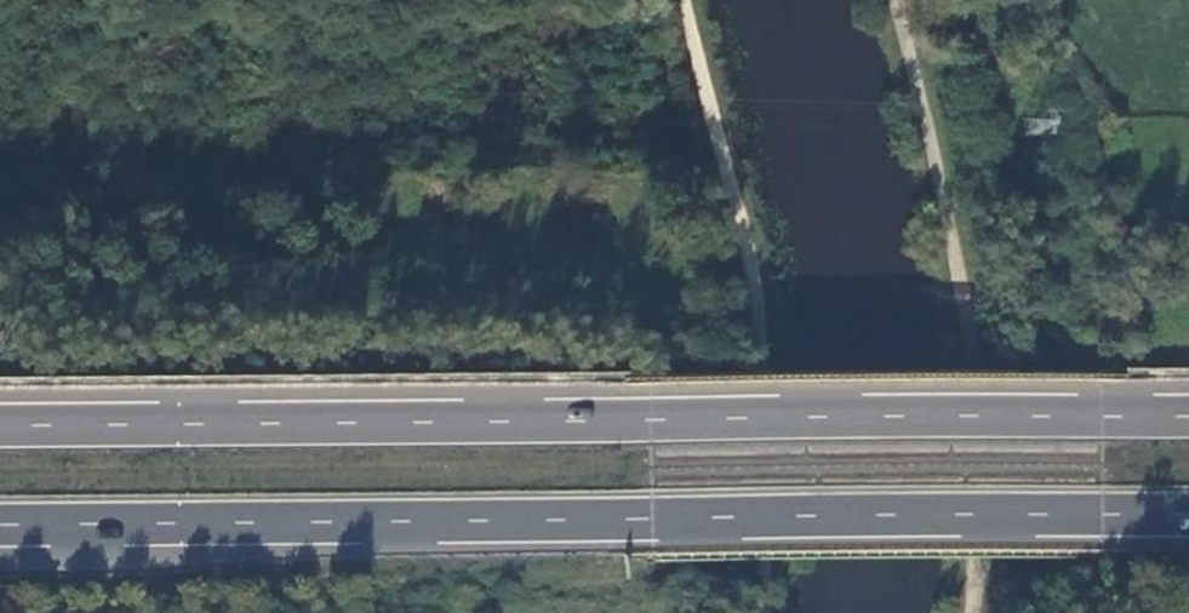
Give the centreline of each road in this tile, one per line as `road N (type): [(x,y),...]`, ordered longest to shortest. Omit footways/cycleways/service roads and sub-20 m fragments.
road 1 (trunk): [(0,526),(1188,516)]
road 2 (trunk): [(1188,418),(0,427)]

